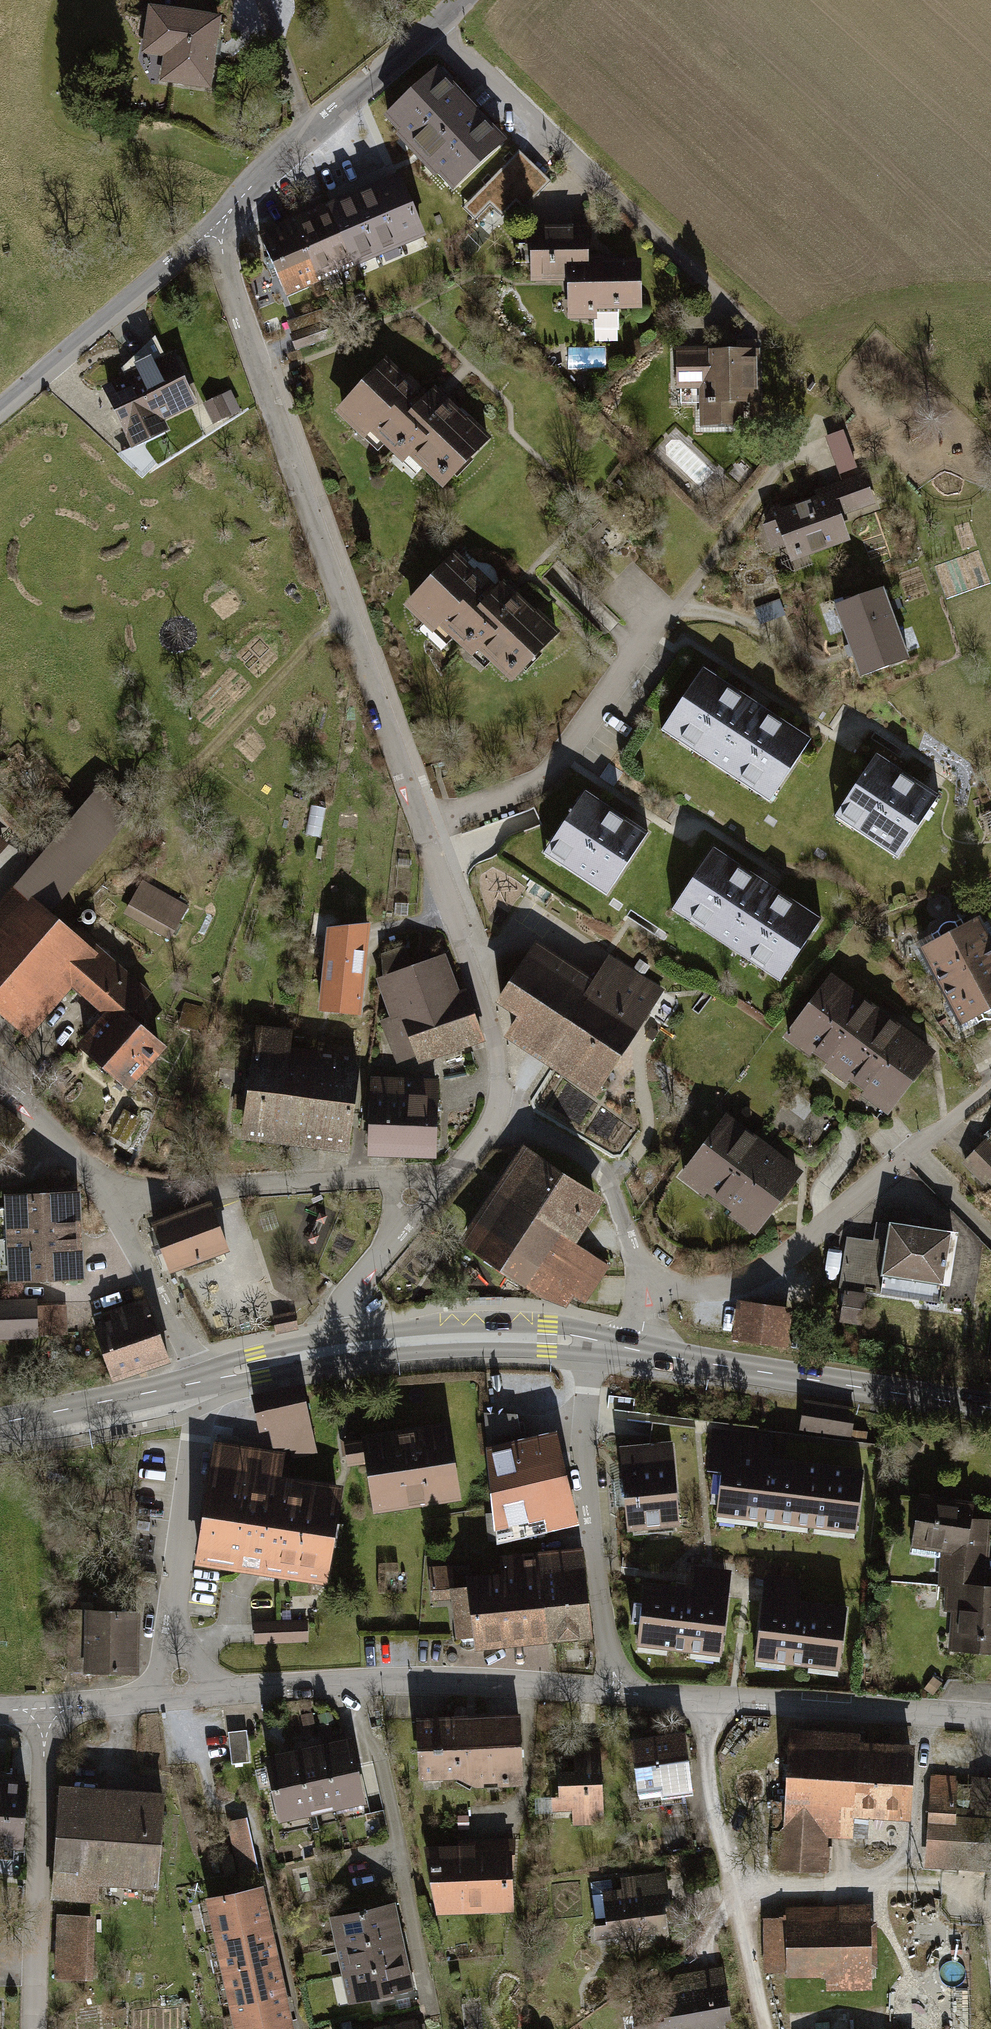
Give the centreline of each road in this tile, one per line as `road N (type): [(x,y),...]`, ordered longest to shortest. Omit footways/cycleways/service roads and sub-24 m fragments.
road 1 (residential): [(216,226),(258,379),(460,944)]
road 2 (track): [(0,886),(98,778),(121,769),(169,776),(199,765),(322,629),(347,619)]
road 3 (residential): [(990,1089),(770,1267),(709,1289),(644,1286)]
road 4 (residential): [(614,1692),(446,1682),(229,1693)]
road 5 (secondary): [(636,1350),(990,1408)]
road 6 (residential): [(614,1692),(583,1466),(593,1342)]
road 7 (tertiary): [(459,0),(310,129),(216,226)]
road 8 (residential): [(45,1709),(34,2028)]
road 9 (residential): [(760,2009),(716,1827),(705,1699)]
road 10 (residential): [(990,1718),(705,1699)]
road 11 (tertiary): [(216,226),(0,408)]
road 12 (residential): [(110,1194),(391,1178)]
road 13 (residential): [(171,1632),(199,1381)]
road 14 (secondary): [(344,1347),(478,1337),(593,1342)]
road 15 (residential): [(495,1116),(594,1165),(615,1199),(644,1286)]
road 16 (residential): [(110,1194),(195,1358),(199,1381)]
road 17 (secondary): [(0,1422),(199,1381)]
road 18 (residential): [(460,944),(496,1048),(495,1116)]
road 19 (residential): [(0,1083),(110,1194)]
road 20 (secondary): [(199,1381),(344,1347)]
road 21 (track): [(310,129),(263,0)]
road 22 (residential): [(398,1236),(343,1310),(344,1347)]

